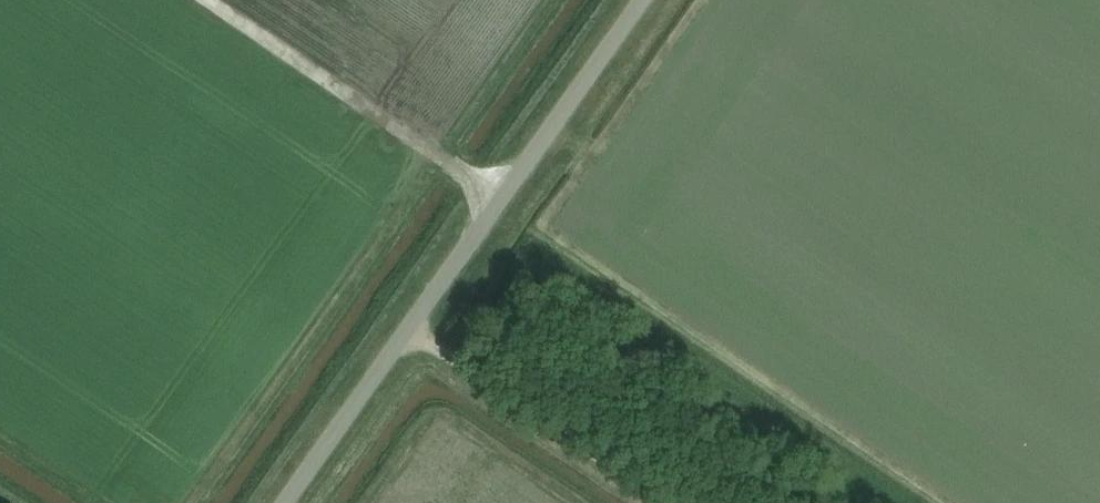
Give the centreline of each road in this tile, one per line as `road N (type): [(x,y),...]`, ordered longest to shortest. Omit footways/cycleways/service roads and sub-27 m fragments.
road 1 (unclassified): [(284,502),(641,0)]
road 2 (track): [(411,322),(676,502)]

